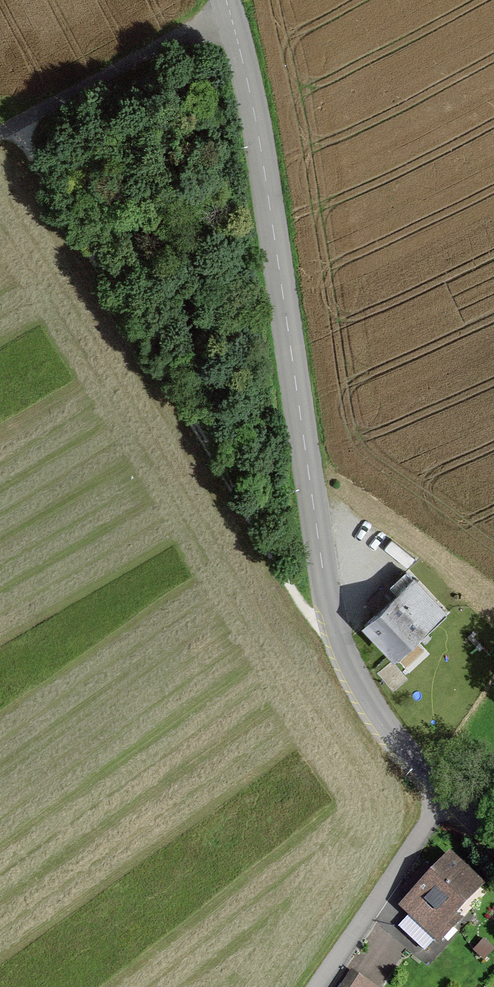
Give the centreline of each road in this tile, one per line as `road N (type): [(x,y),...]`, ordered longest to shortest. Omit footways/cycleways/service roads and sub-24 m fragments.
road 1 (residential): [(444,798),(367,707),(329,615),(256,144),(223,0)]
road 2 (track): [(12,127),(310,620),(350,672)]
road 3 (track): [(0,134),(224,1)]
road 4 (residential): [(444,798),(317,986)]

